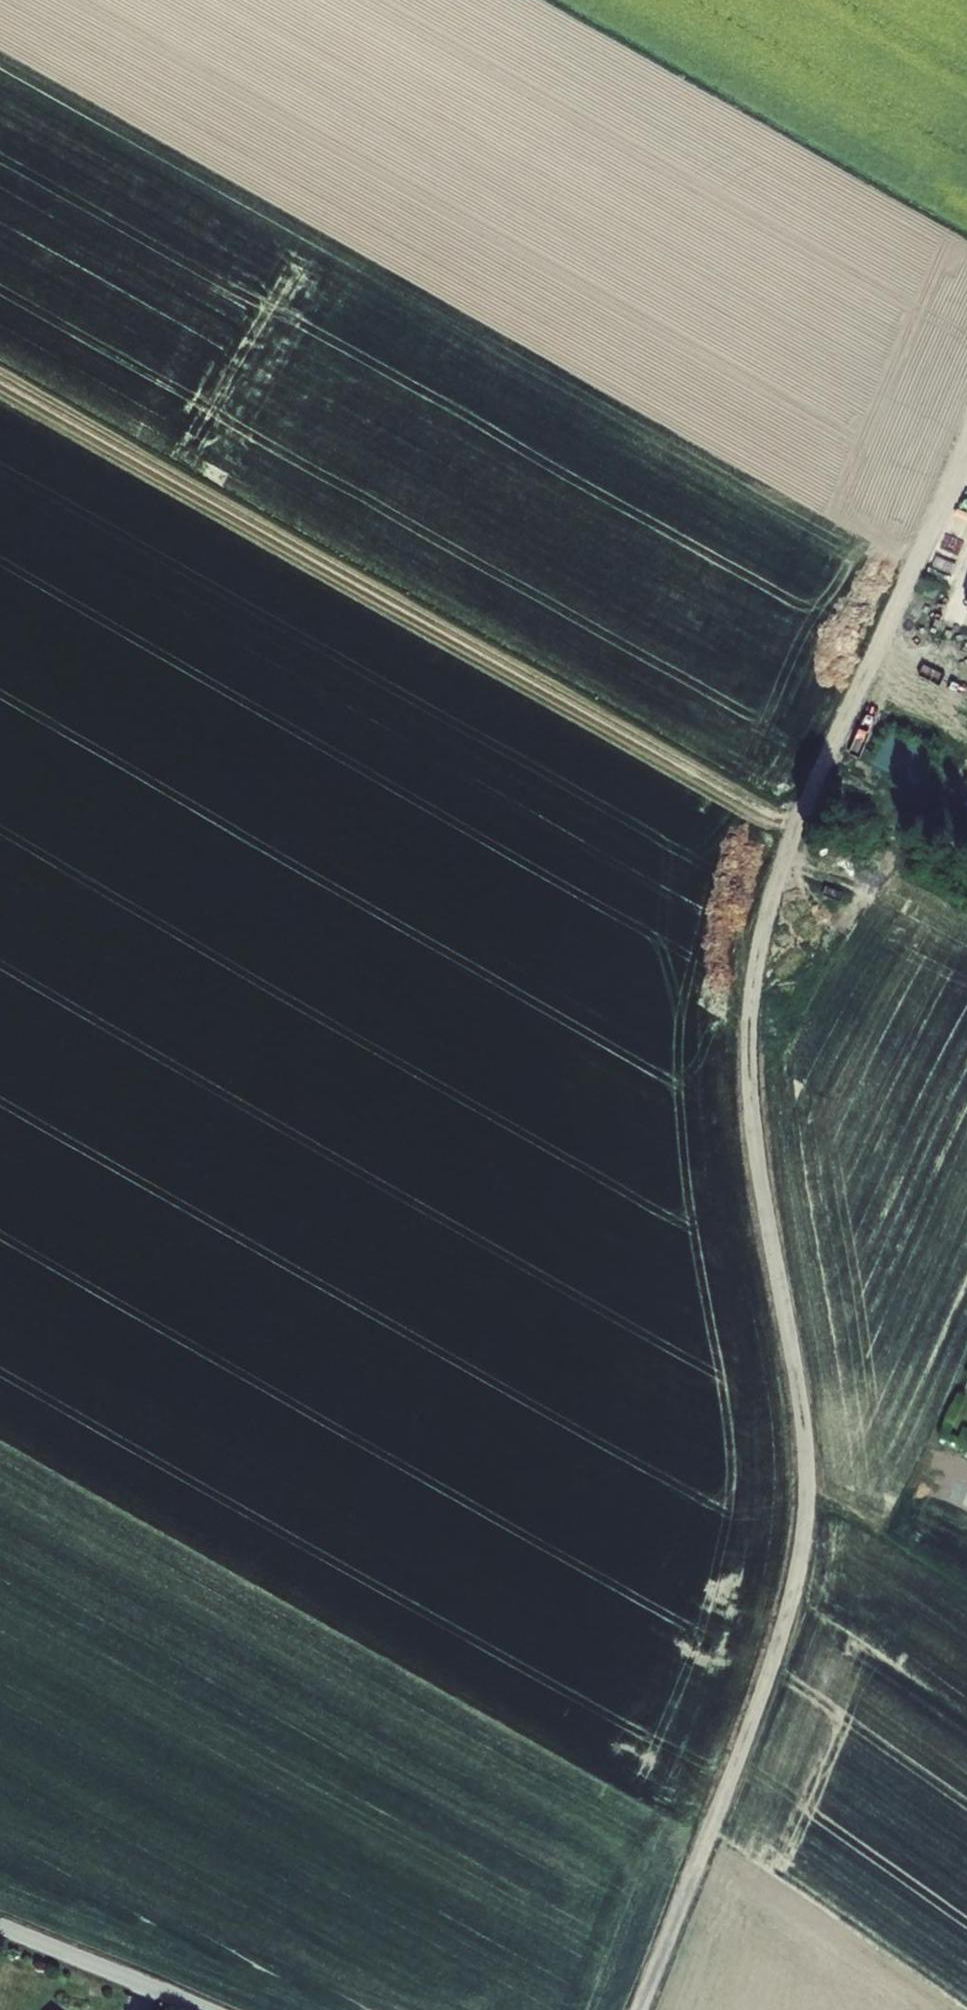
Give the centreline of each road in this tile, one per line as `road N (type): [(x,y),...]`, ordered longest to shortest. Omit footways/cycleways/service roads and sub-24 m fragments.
road 1 (unclassified): [(966,452),(790,848),(757,965),(754,1113),(804,1433),(806,1533),(752,1720),(637,2009)]
road 2 (track): [(587,189),(887,372),(966,451)]
road 3 (track): [(570,0),(966,225)]
road 4 (unclassified): [(0,1927),(205,2009)]

